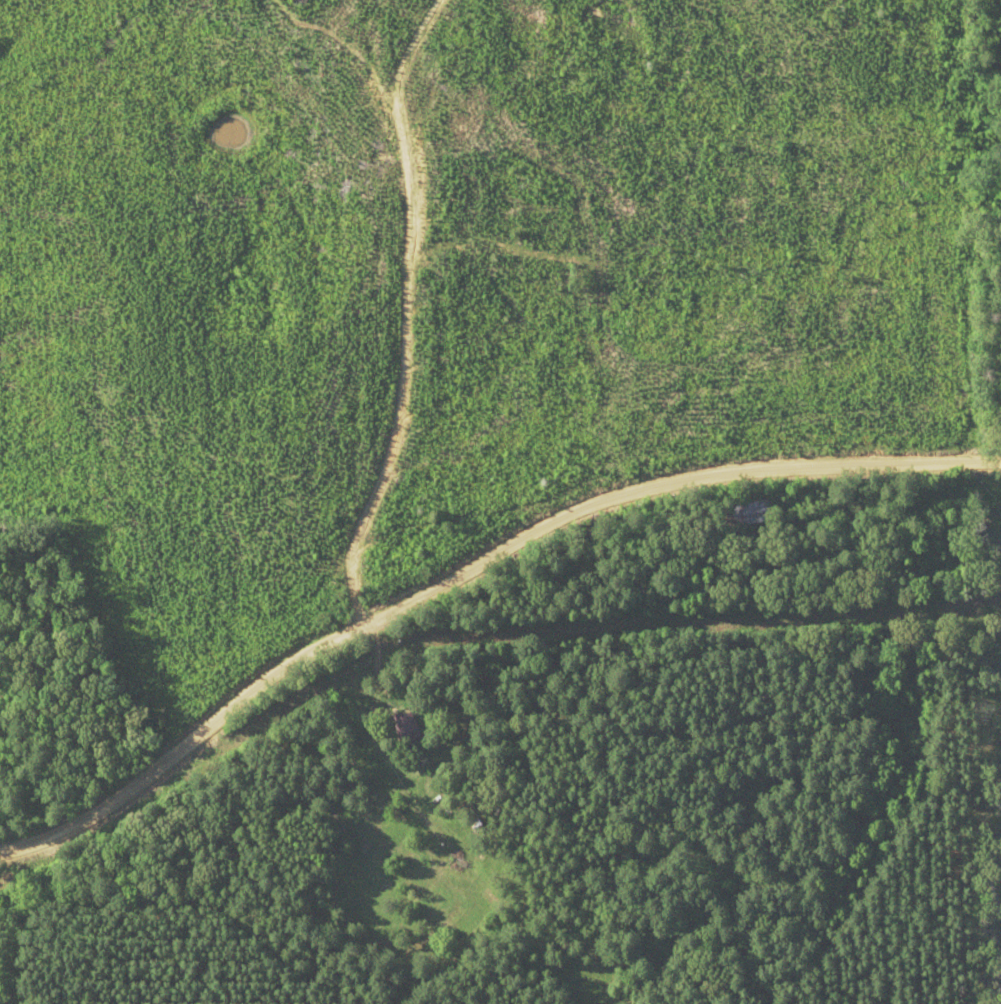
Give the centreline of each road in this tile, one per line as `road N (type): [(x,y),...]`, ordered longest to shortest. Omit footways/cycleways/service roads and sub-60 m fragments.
road 1 (residential): [(1000,478),(942,478),(370,624),(122,798),(50,839),(0,852)]

